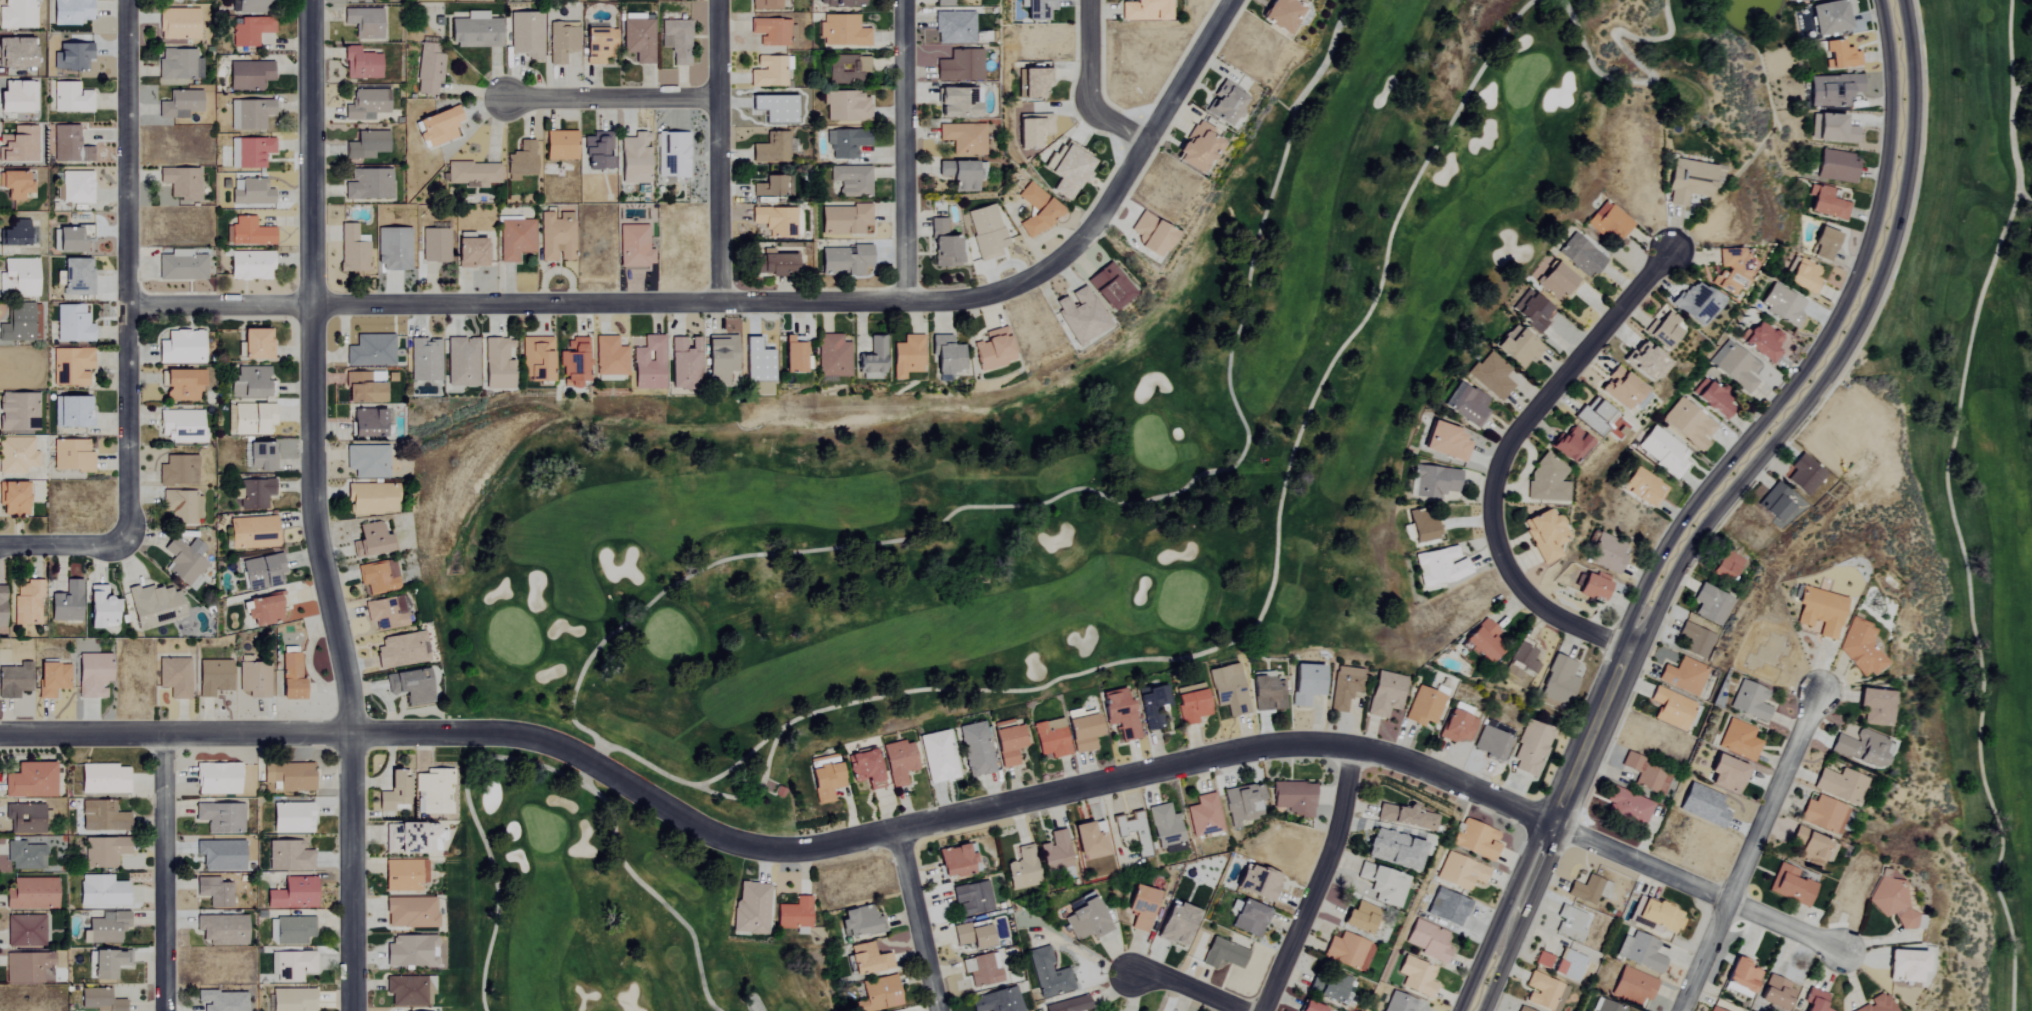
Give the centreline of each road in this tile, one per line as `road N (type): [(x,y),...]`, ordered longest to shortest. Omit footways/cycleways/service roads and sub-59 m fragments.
road 1 (residential): [(1842,950),(1550,821),(1351,746),(1286,744),(1173,765),(800,854),(737,845),(594,763),(516,735),(0,736)]
road 2 (residential): [(123,300),(991,296),(1060,263),(1107,209),(1236,0)]
road 3 (tertiary): [(1470,1010),(1627,649),(1706,504),(1792,408),(1861,295),(1902,164),(1901,55),(1890,0)]
road 4 (residential): [(353,1010),(351,734),(309,514),(315,0)]
road 5 (residential): [(130,542),(126,0)]
road 6 (residential): [(1627,649),(1525,594),(1500,554),(1493,506),(1501,459),(1523,427),(1671,253)]
road 7 (residential): [(1682,1010),(1816,692)]
road 8 (residential): [(723,302),(718,0)]
road 9 (residential): [(907,301),(904,0)]
road 10 (residential): [(1261,1010),(1314,895),(1343,805),(1351,746)]
road 11 (residential): [(167,1010),(158,734)]
road 12 (residential): [(716,98),(508,93)]
road 13 (residential): [(936,1010),(897,834)]
road 14 (residential): [(1147,143),(1107,118),(1089,89),(1089,0)]
road 15 (residential): [(130,542),(0,542)]

